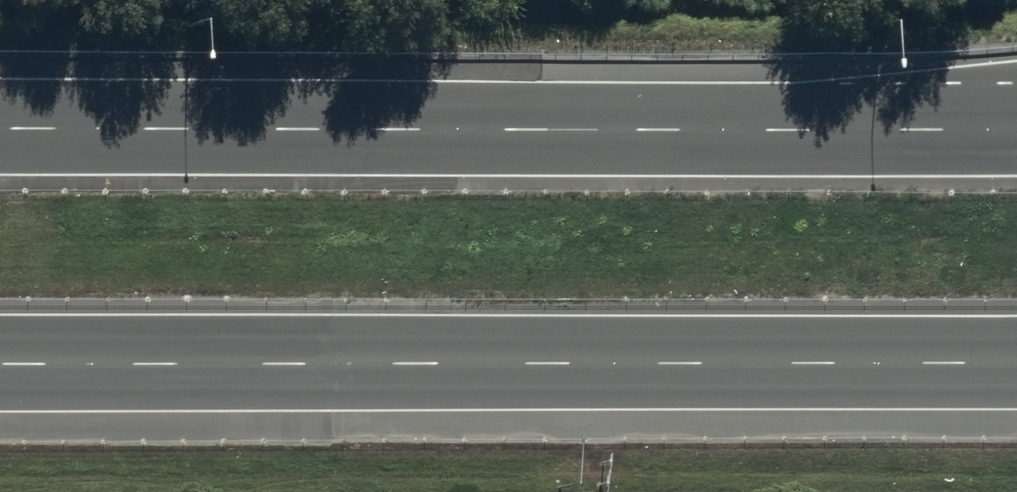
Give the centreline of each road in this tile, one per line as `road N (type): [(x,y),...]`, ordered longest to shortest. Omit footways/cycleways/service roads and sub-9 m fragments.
road 1 (trunk): [(1016,362),(0,363)]
road 2 (trunk): [(0,132),(1016,131)]

